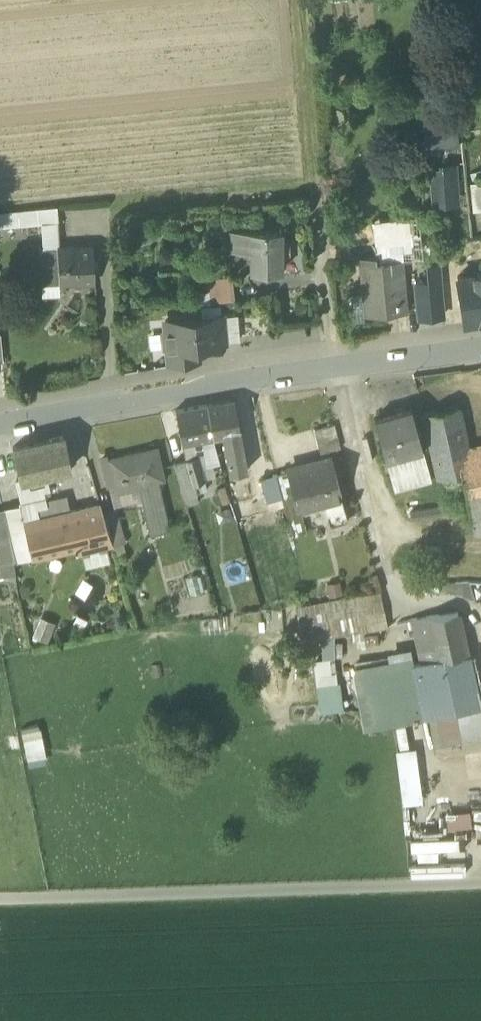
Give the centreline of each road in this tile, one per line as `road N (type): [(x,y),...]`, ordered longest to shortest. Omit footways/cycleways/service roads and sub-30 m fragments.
road 1 (tertiary): [(0,428),(480,346)]
road 2 (track): [(480,882),(0,898)]

